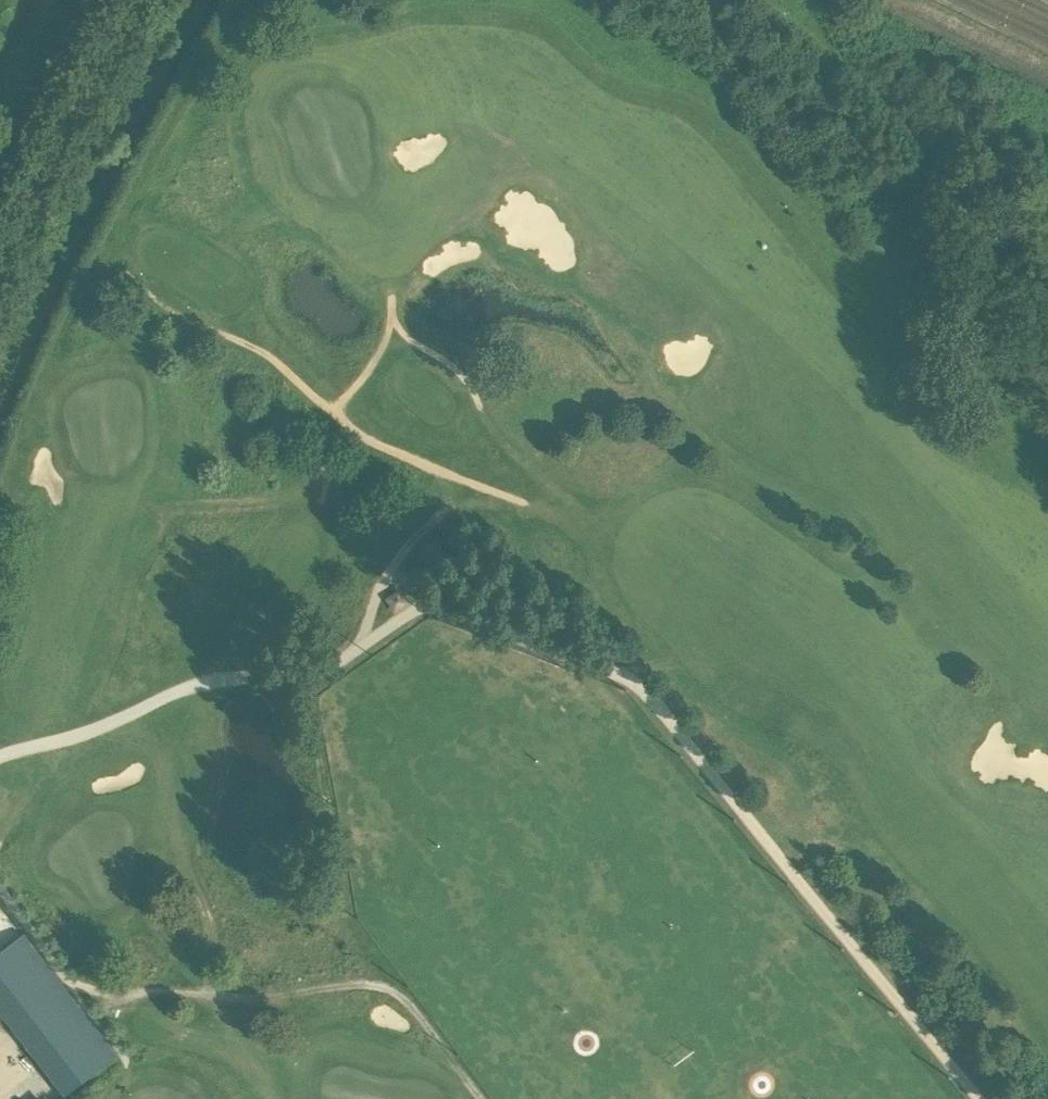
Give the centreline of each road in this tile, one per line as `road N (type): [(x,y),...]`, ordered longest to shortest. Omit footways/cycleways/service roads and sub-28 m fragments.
road 1 (unclassified): [(0,262),(142,0)]

